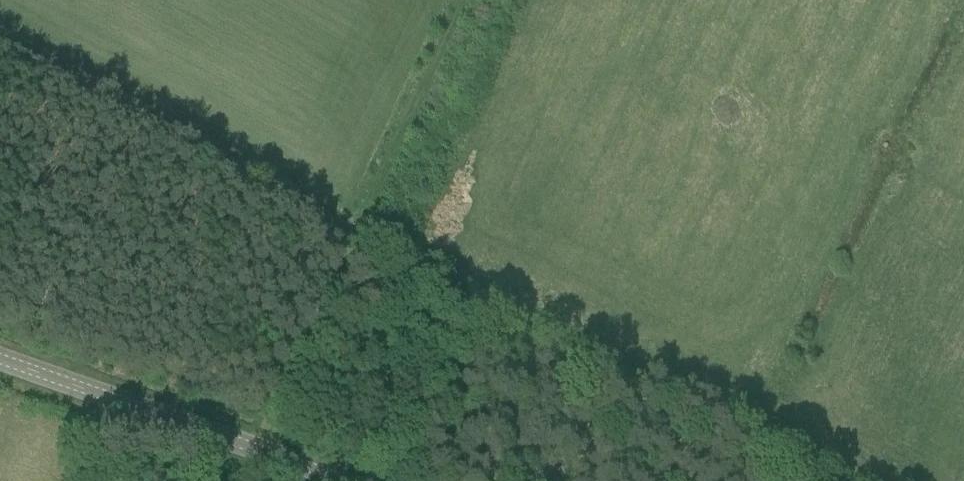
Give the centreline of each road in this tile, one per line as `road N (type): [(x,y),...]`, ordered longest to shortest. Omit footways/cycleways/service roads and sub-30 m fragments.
road 1 (track): [(459,0),(255,449)]
road 2 (tertiary): [(346,480),(0,359)]

